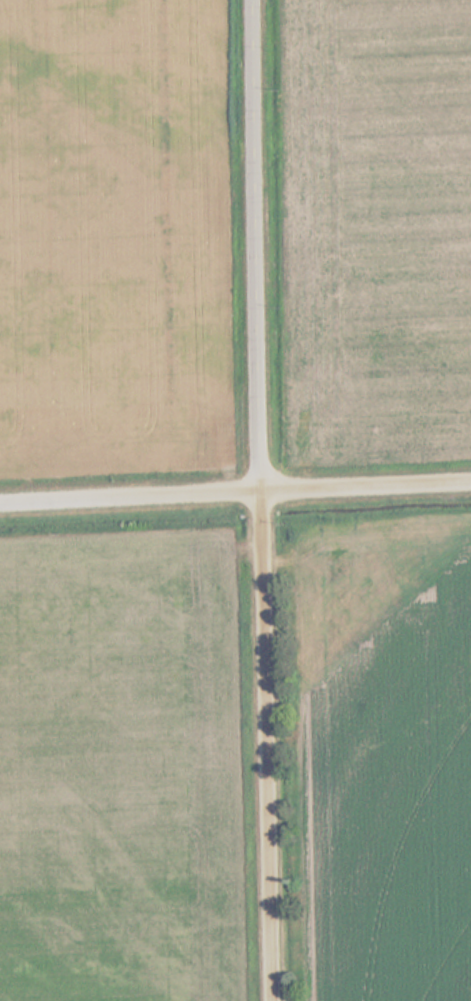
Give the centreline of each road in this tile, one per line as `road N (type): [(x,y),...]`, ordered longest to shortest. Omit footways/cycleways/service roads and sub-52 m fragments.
road 1 (residential): [(272,1000),(261,490)]
road 2 (residential): [(261,490),(255,0)]
road 3 (secondary): [(0,503),(470,481)]

